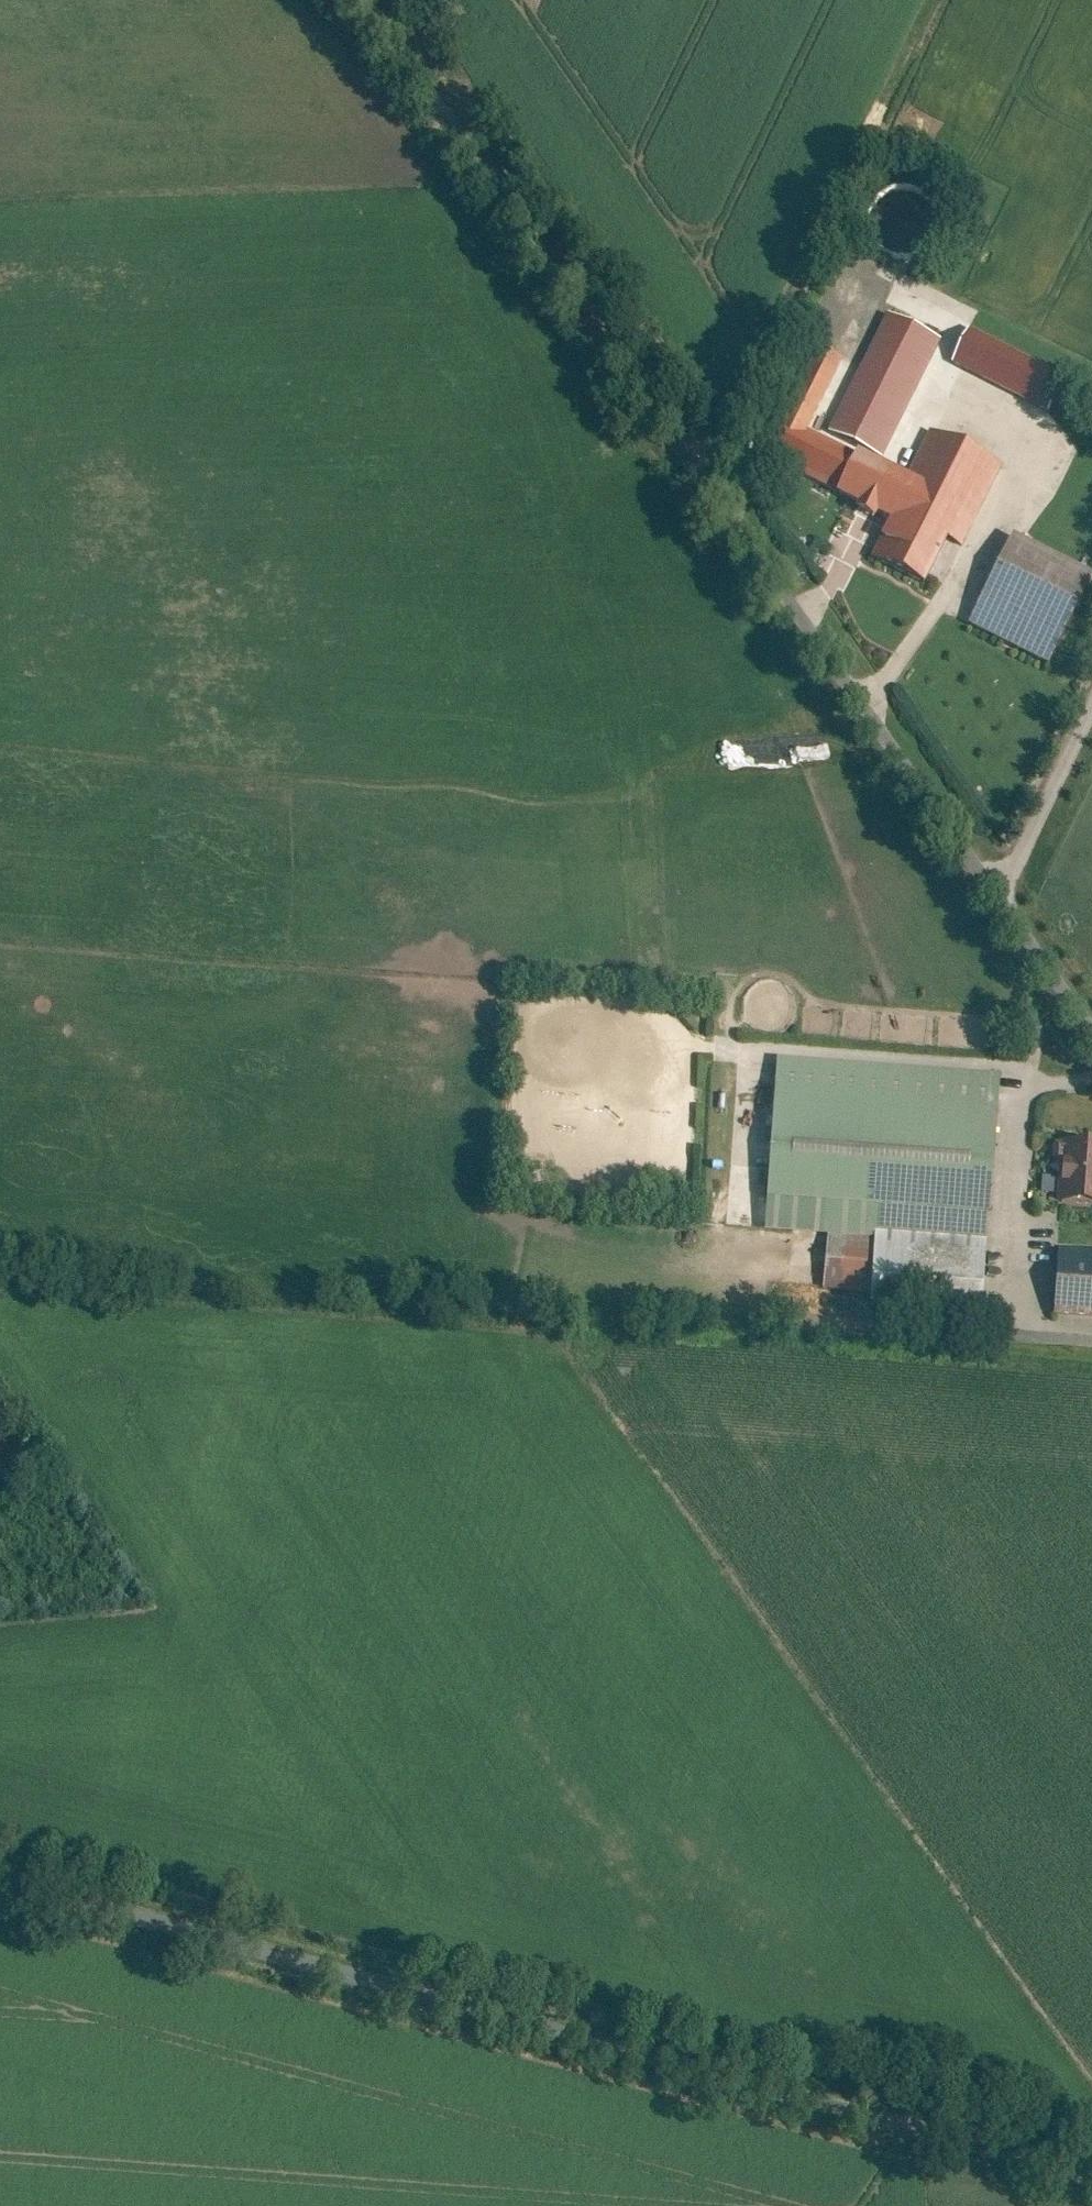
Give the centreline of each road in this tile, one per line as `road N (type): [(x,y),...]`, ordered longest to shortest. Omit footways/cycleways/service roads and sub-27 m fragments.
road 1 (unclassified): [(1091,1041),(372,0)]
road 2 (unclassified): [(0,1880),(1091,2176)]

